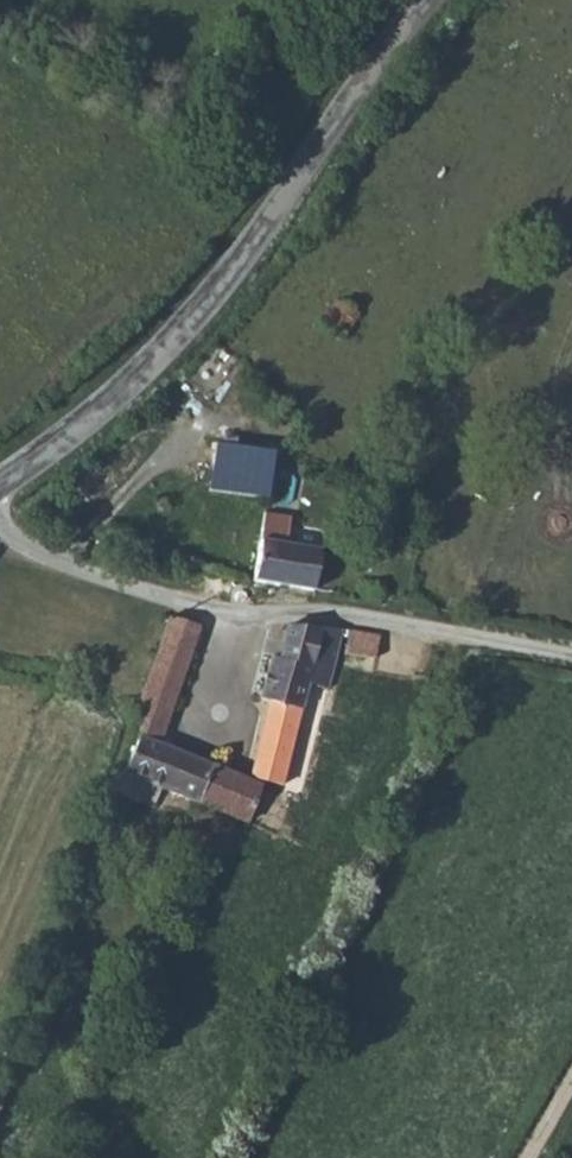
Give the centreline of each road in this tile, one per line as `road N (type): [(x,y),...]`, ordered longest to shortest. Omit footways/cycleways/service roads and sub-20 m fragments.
road 1 (unclassified): [(0,489),(103,414),(178,340),(438,0)]
road 2 (unclassified): [(0,529),(78,569),(178,601),(248,613),(314,610),(571,657)]

